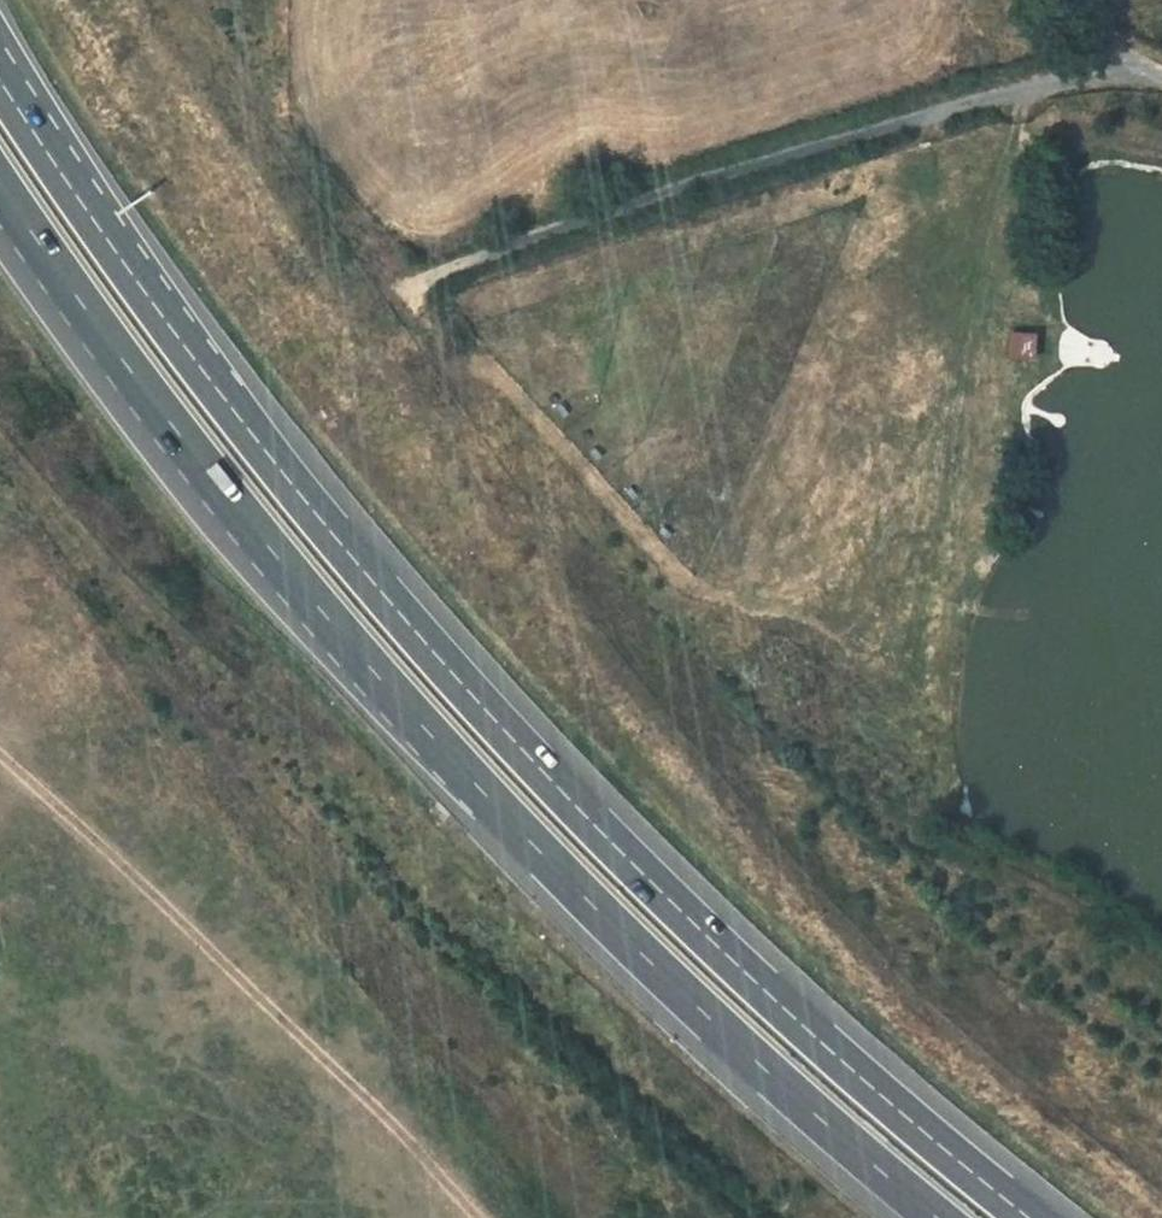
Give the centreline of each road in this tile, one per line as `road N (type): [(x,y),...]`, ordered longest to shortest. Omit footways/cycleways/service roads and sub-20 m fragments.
road 1 (motorway): [(1027,1217),(703,944),(330,540),(98,227),(0,75)]
road 2 (motorway): [(0,193),(276,572),(681,1024),(918,1217)]
road 3 (track): [(686,587),(411,284),(947,112),(1143,70)]

